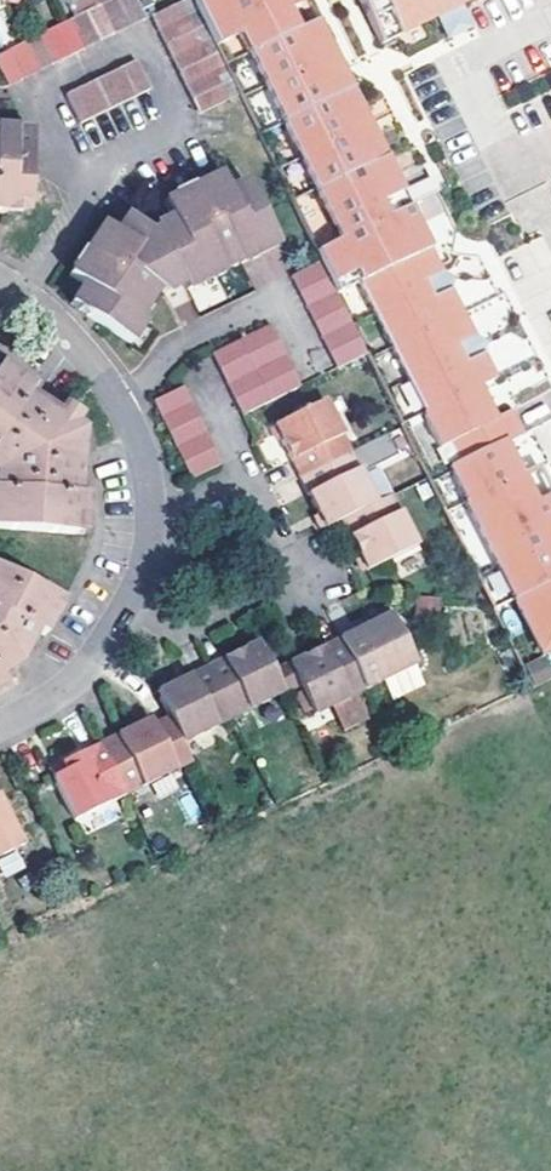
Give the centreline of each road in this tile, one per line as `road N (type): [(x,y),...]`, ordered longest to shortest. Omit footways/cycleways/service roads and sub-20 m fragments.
road 1 (residential): [(0,725),(88,667),(136,580),(151,516),(147,477),(120,408),(78,351),(19,301)]
road 2 (residential): [(461,65),(550,250)]

